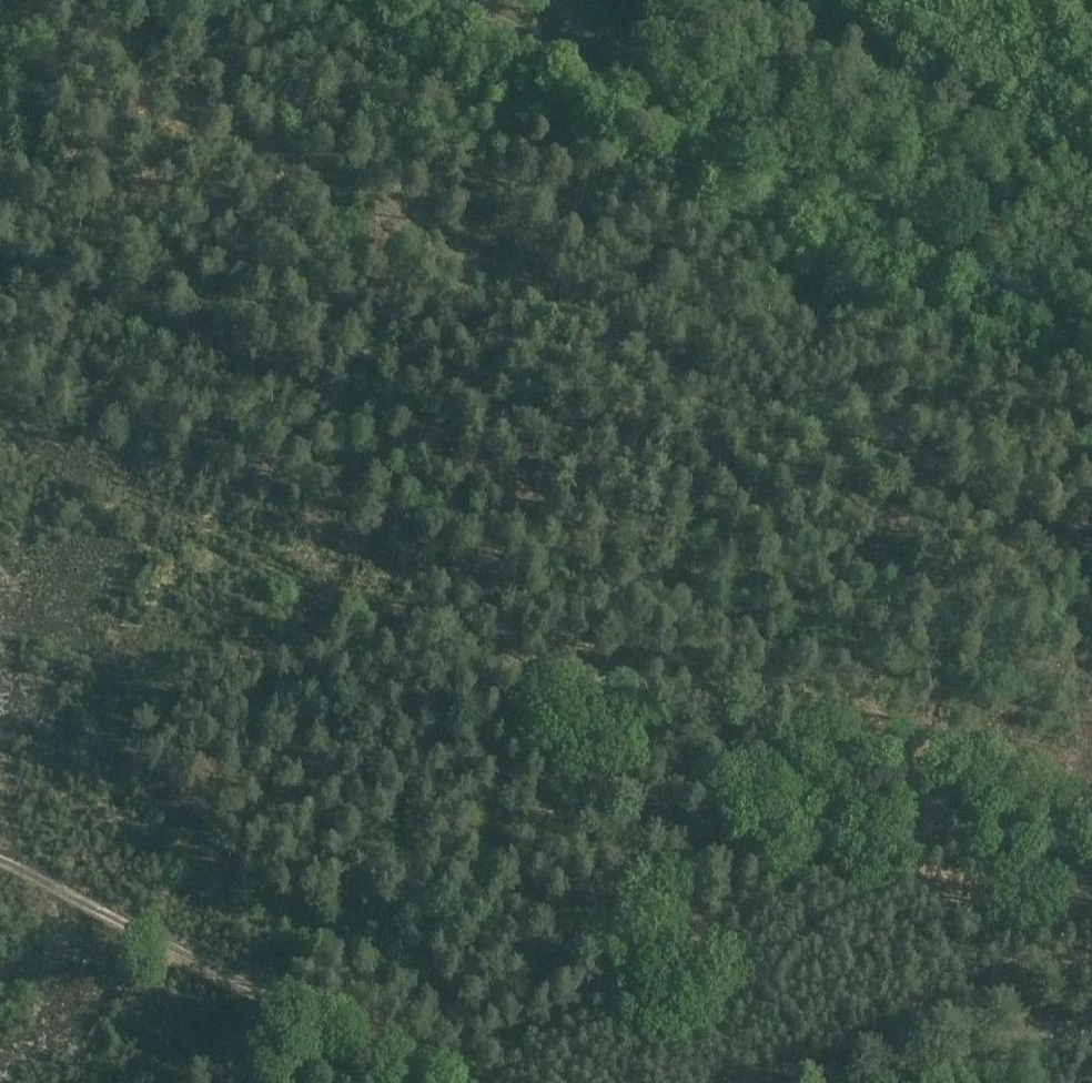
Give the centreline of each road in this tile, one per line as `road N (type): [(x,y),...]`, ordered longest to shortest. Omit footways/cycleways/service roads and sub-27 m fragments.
road 1 (track): [(286,159),(116,475),(118,487),(423,620),(562,695),(765,710),(965,766),(1091,812)]
road 2 (track): [(1091,574),(0,9)]
road 3 (tertiary): [(1091,333),(437,0)]
road 4 (track): [(445,1082),(0,858)]
road 5 (track): [(952,1082),(1091,1030)]

